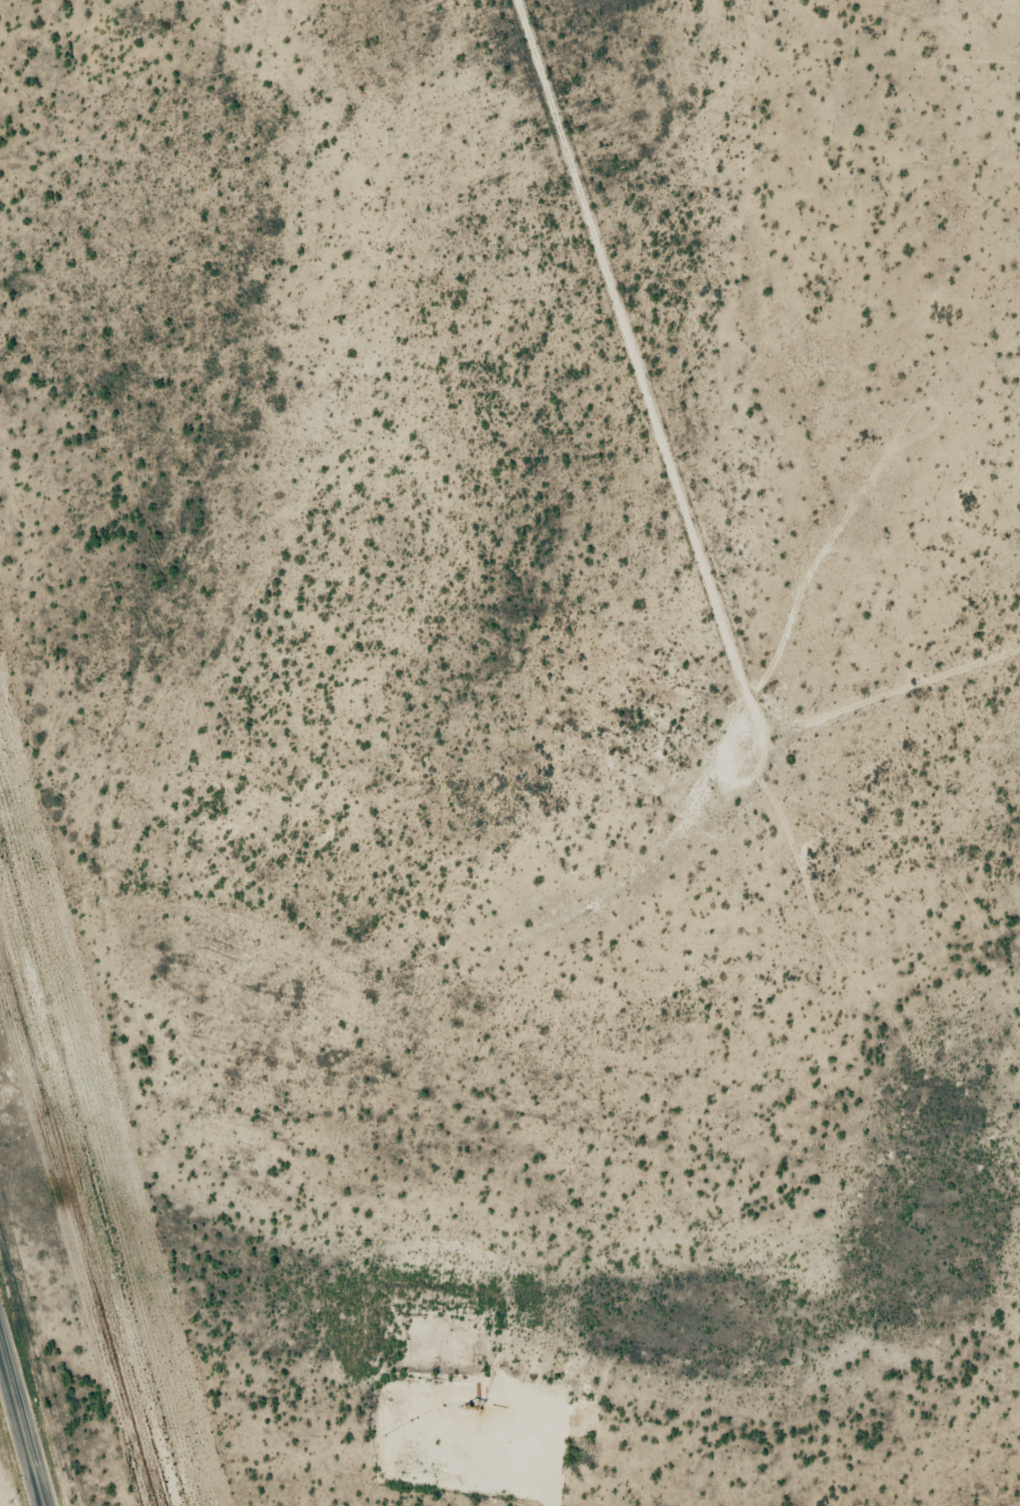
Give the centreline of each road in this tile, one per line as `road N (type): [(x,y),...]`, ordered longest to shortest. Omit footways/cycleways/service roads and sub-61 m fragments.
road 1 (secondary): [(0,1338),(45,1505)]

